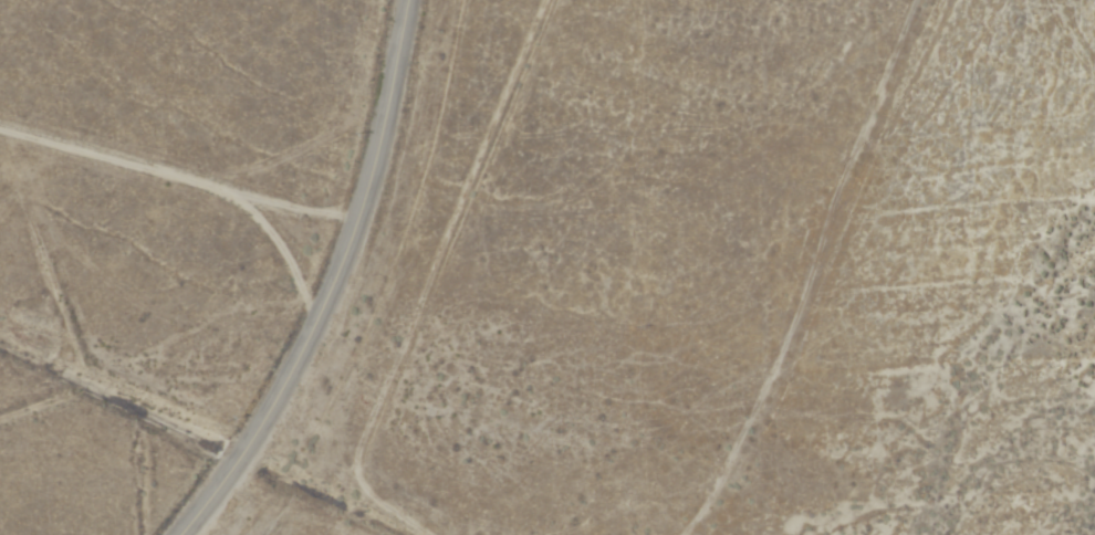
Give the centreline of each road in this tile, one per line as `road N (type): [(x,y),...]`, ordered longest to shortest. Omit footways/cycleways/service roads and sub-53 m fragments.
road 1 (track): [(696,534),(720,514),(843,289),(965,0)]
road 2 (residential): [(180,534),(270,407),(313,324),(355,220),(408,0)]
road 3 (track): [(355,220),(231,193),(0,123)]
road 4 (track): [(313,324),(290,260),(231,193)]

